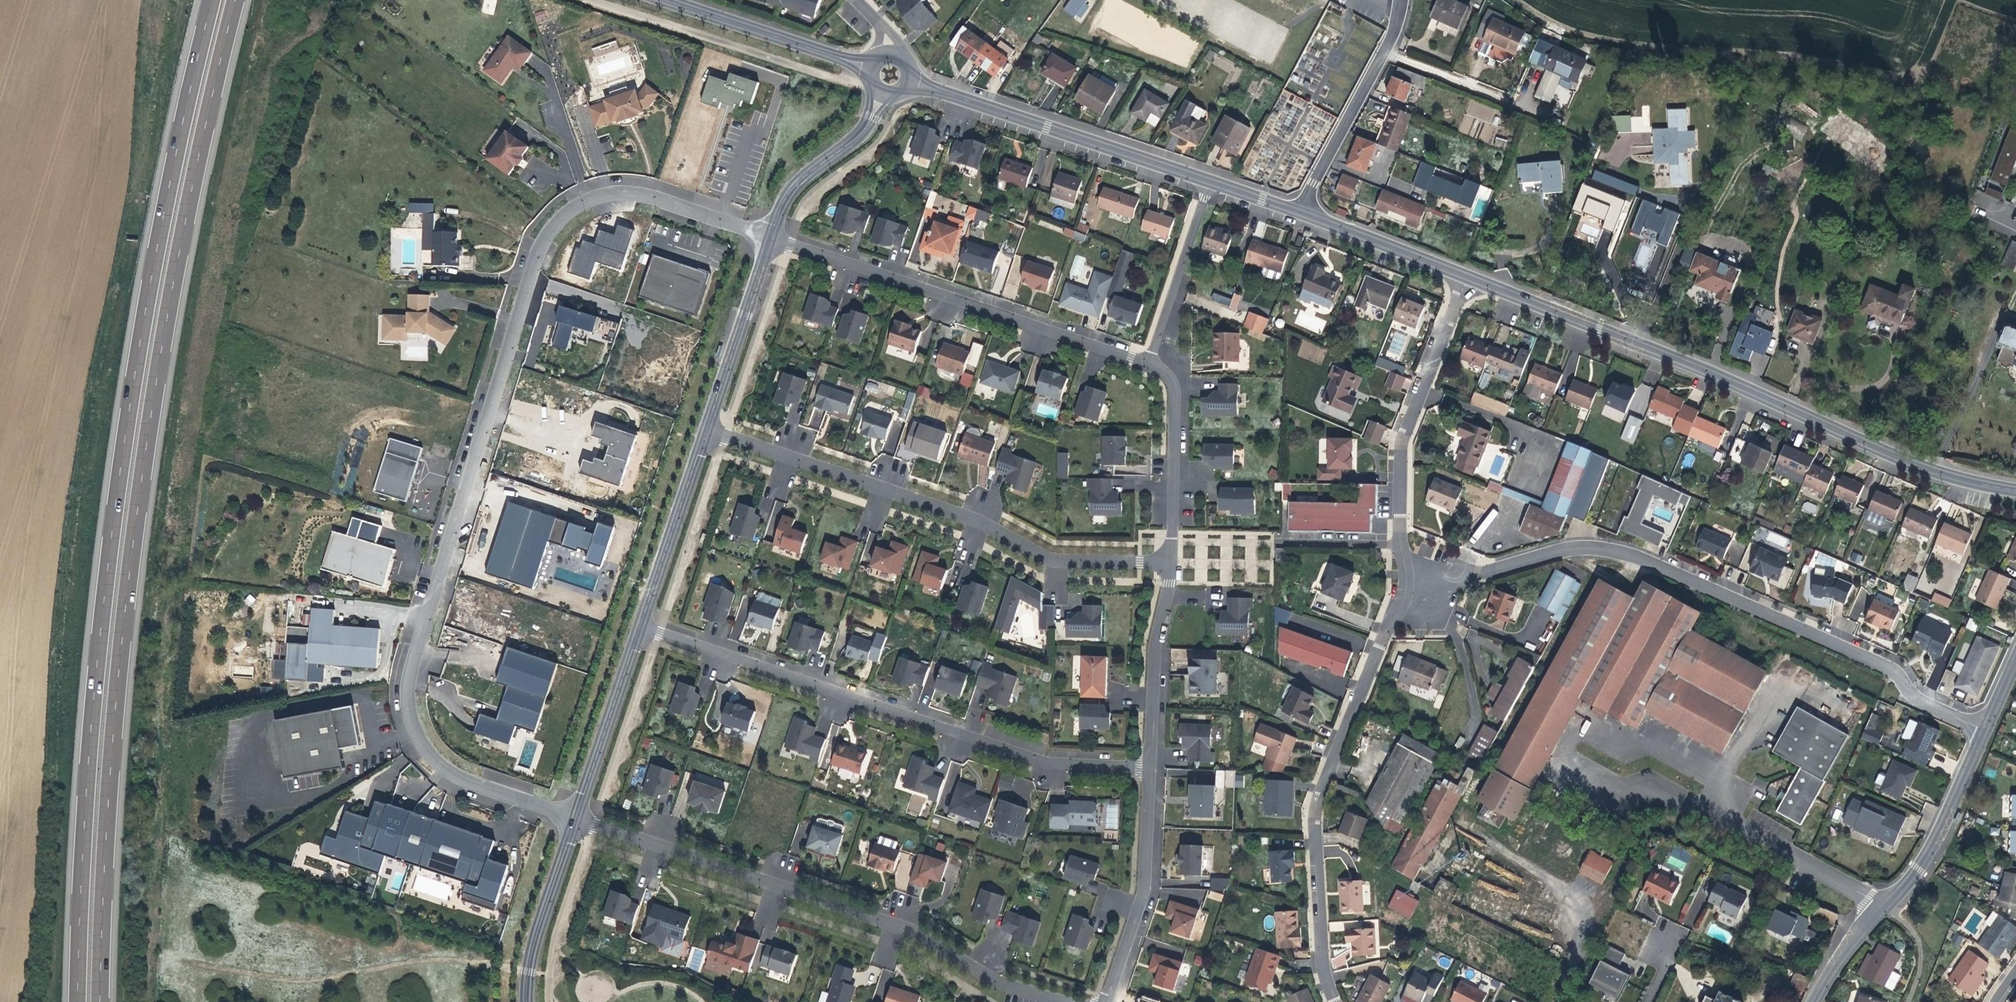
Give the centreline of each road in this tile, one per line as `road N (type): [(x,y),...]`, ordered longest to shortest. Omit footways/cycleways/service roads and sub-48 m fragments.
road 1 (motorway): [(100,1001),(110,772),(142,477),(182,235),(236,0)]
road 2 (motorway): [(212,0),(160,232),(119,477),(88,768),(78,1001)]
road 3 (residential): [(575,821),(445,774),(422,745),(407,702),(413,657),(539,243),(561,216),(600,198),(639,195),(771,239)]
road 4 (residential): [(1400,596),(1605,546),(1892,668),(1914,695),(1983,725)]
road 5 (tertiary): [(2015,491),(1928,470),(1467,277)]
road 6 (residential): [(643,628),(1053,767),(1150,769)]
road 7 (residential): [(1046,1001),(994,986),(903,931),(575,821)]
road 8 (residential): [(705,434),(978,522),(1054,561),(1169,561)]
road 9 (residential): [(1332,1001),(1323,975),(1314,810),(1400,596)]
road 10 (residential): [(771,239),(1150,363)]
road 11 (residential): [(1400,596),(1401,442),(1467,277)]
road 12 (residential): [(1816,1001),(1857,935),(1916,871),(1983,725)]
road 13 (tertiary): [(1211,182),(913,82)]
road 14 (residential): [(1150,769),(1142,893),(1106,1001)]
road 15 (residential): [(1401,0),(1387,46),(1299,212)]
road 16 (tertiary): [(869,67),(664,0)]
road 17 (residential): [(1169,561),(1150,769)]
road 18 (residential): [(1150,363),(1174,388),(1169,561)]
road 19 (residential): [(771,239),(705,434)]
road 20 (residential): [(643,628),(575,821)]
road 21 (residential): [(705,434),(643,628)]
road 22 (residential): [(1211,182),(1150,363)]
road 23 (residential): [(575,821),(540,928),(529,1001)]
road 24 (residential): [(884,97),(857,138),(789,192),(771,239)]
road 25 (tertiary): [(1467,277),(1299,212)]

